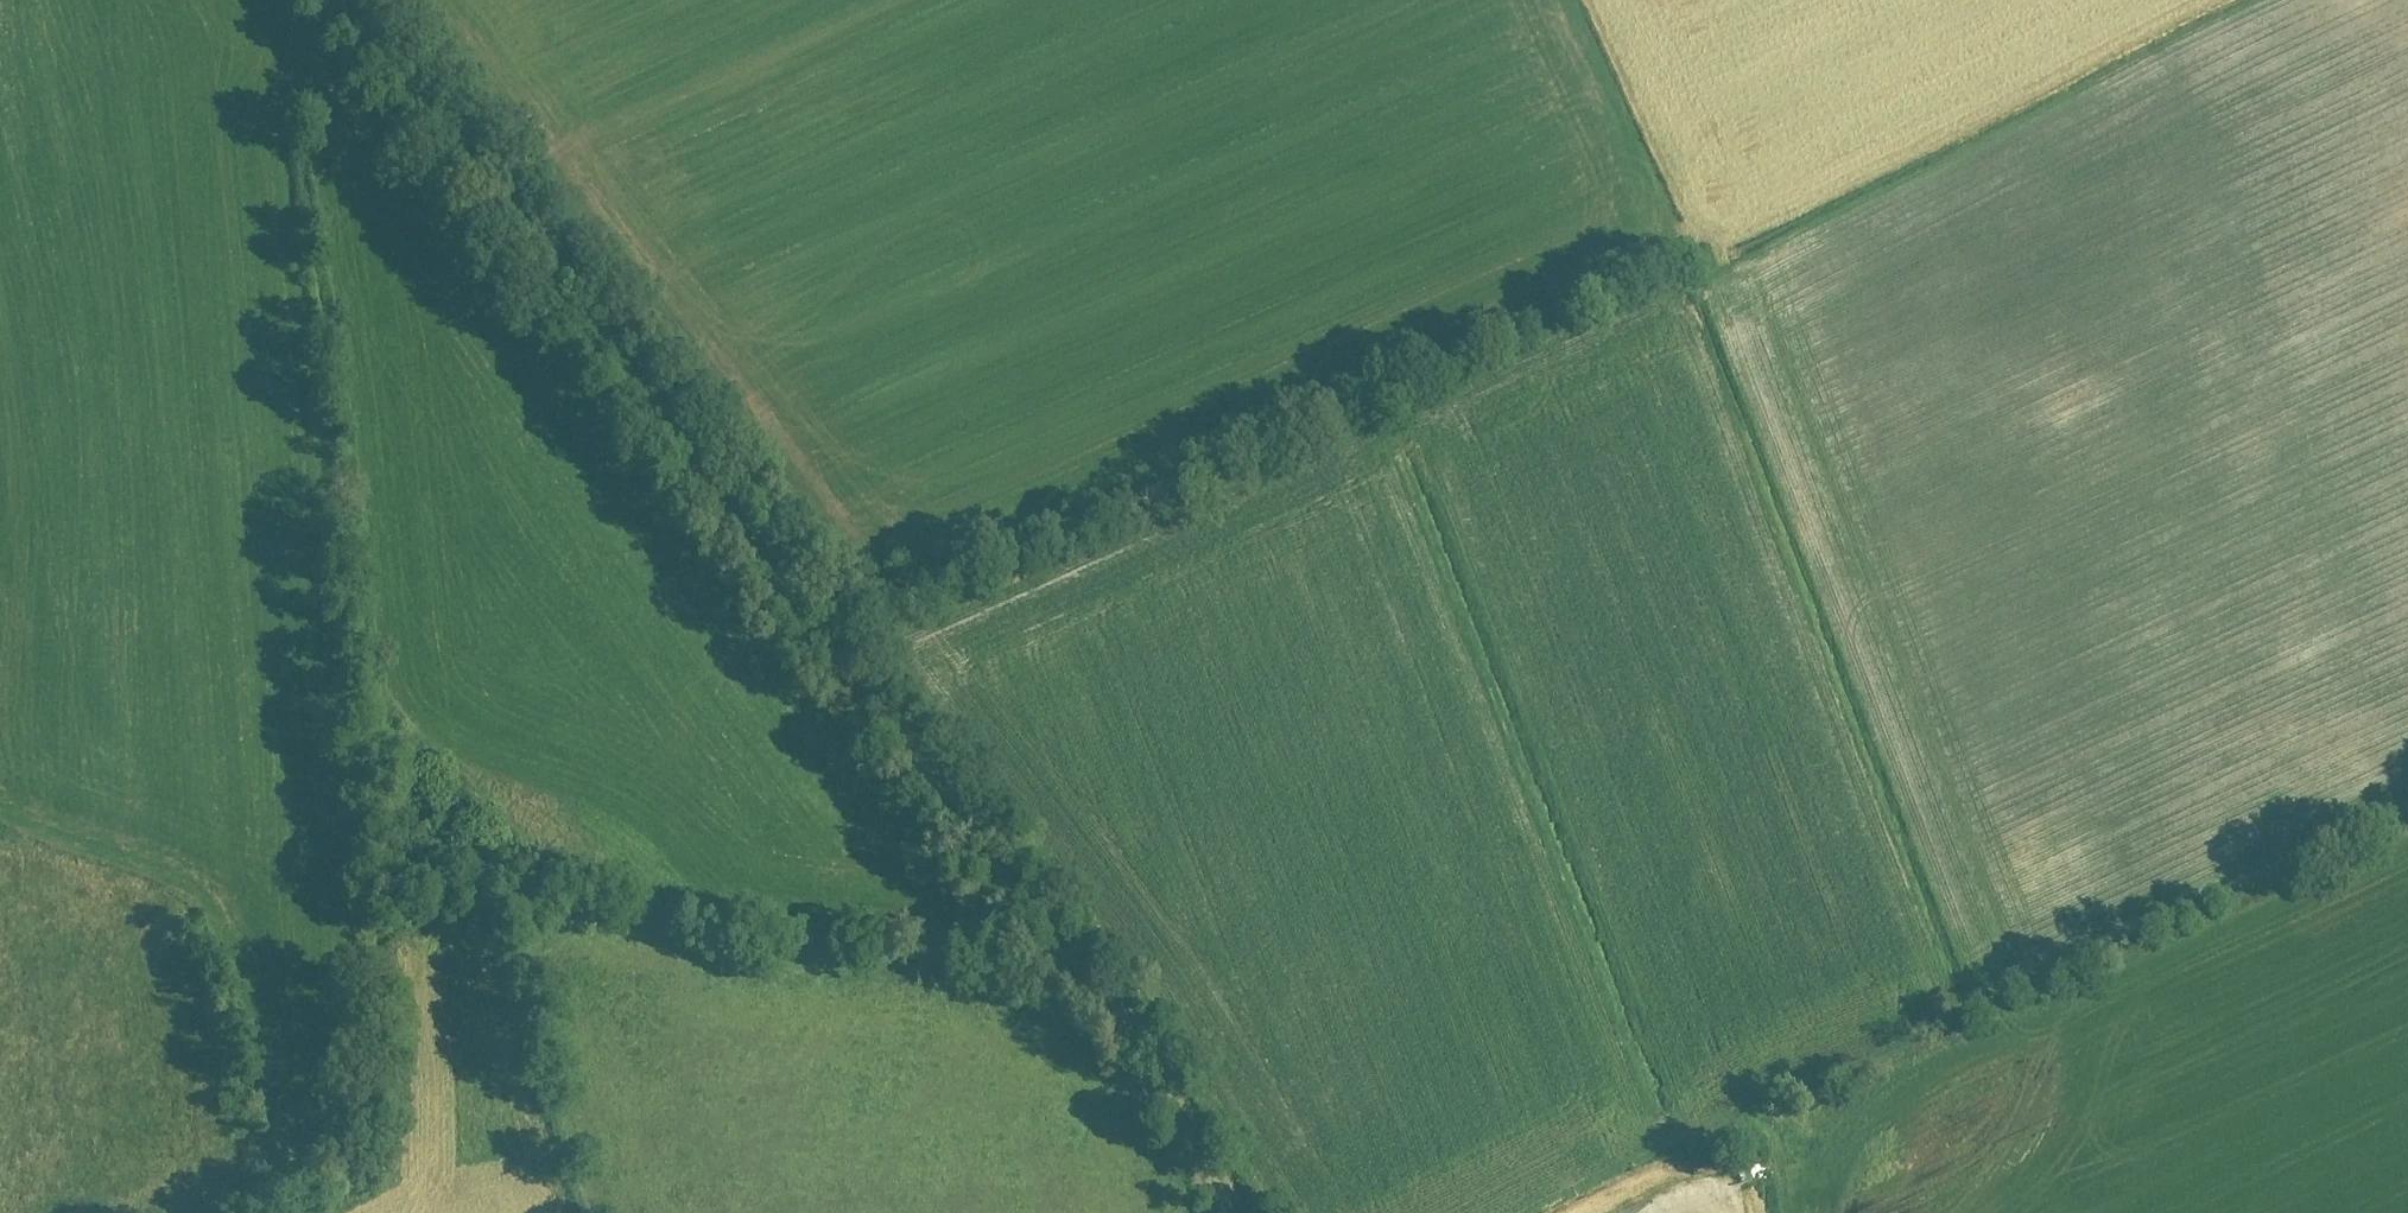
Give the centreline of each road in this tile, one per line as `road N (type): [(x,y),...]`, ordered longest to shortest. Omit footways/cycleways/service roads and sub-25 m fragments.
road 1 (residential): [(1216,1212),(1046,921),(351,0)]

